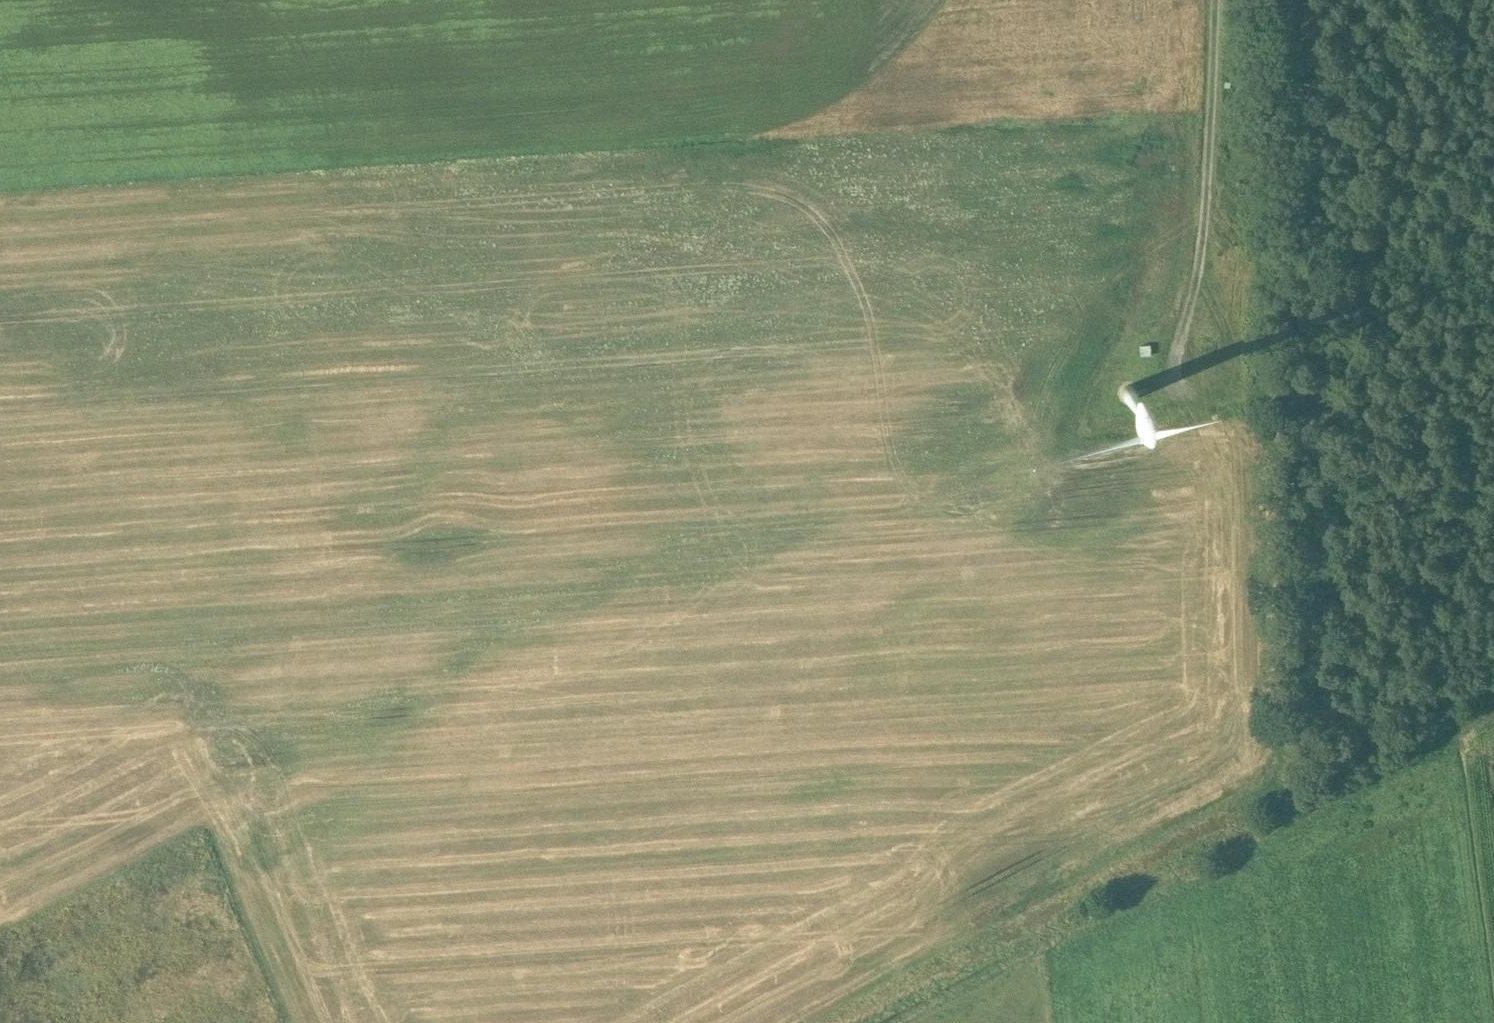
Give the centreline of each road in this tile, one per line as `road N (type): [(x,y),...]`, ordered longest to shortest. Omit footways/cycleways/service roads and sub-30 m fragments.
road 1 (track): [(1215,0),(1211,174),(1179,397)]

